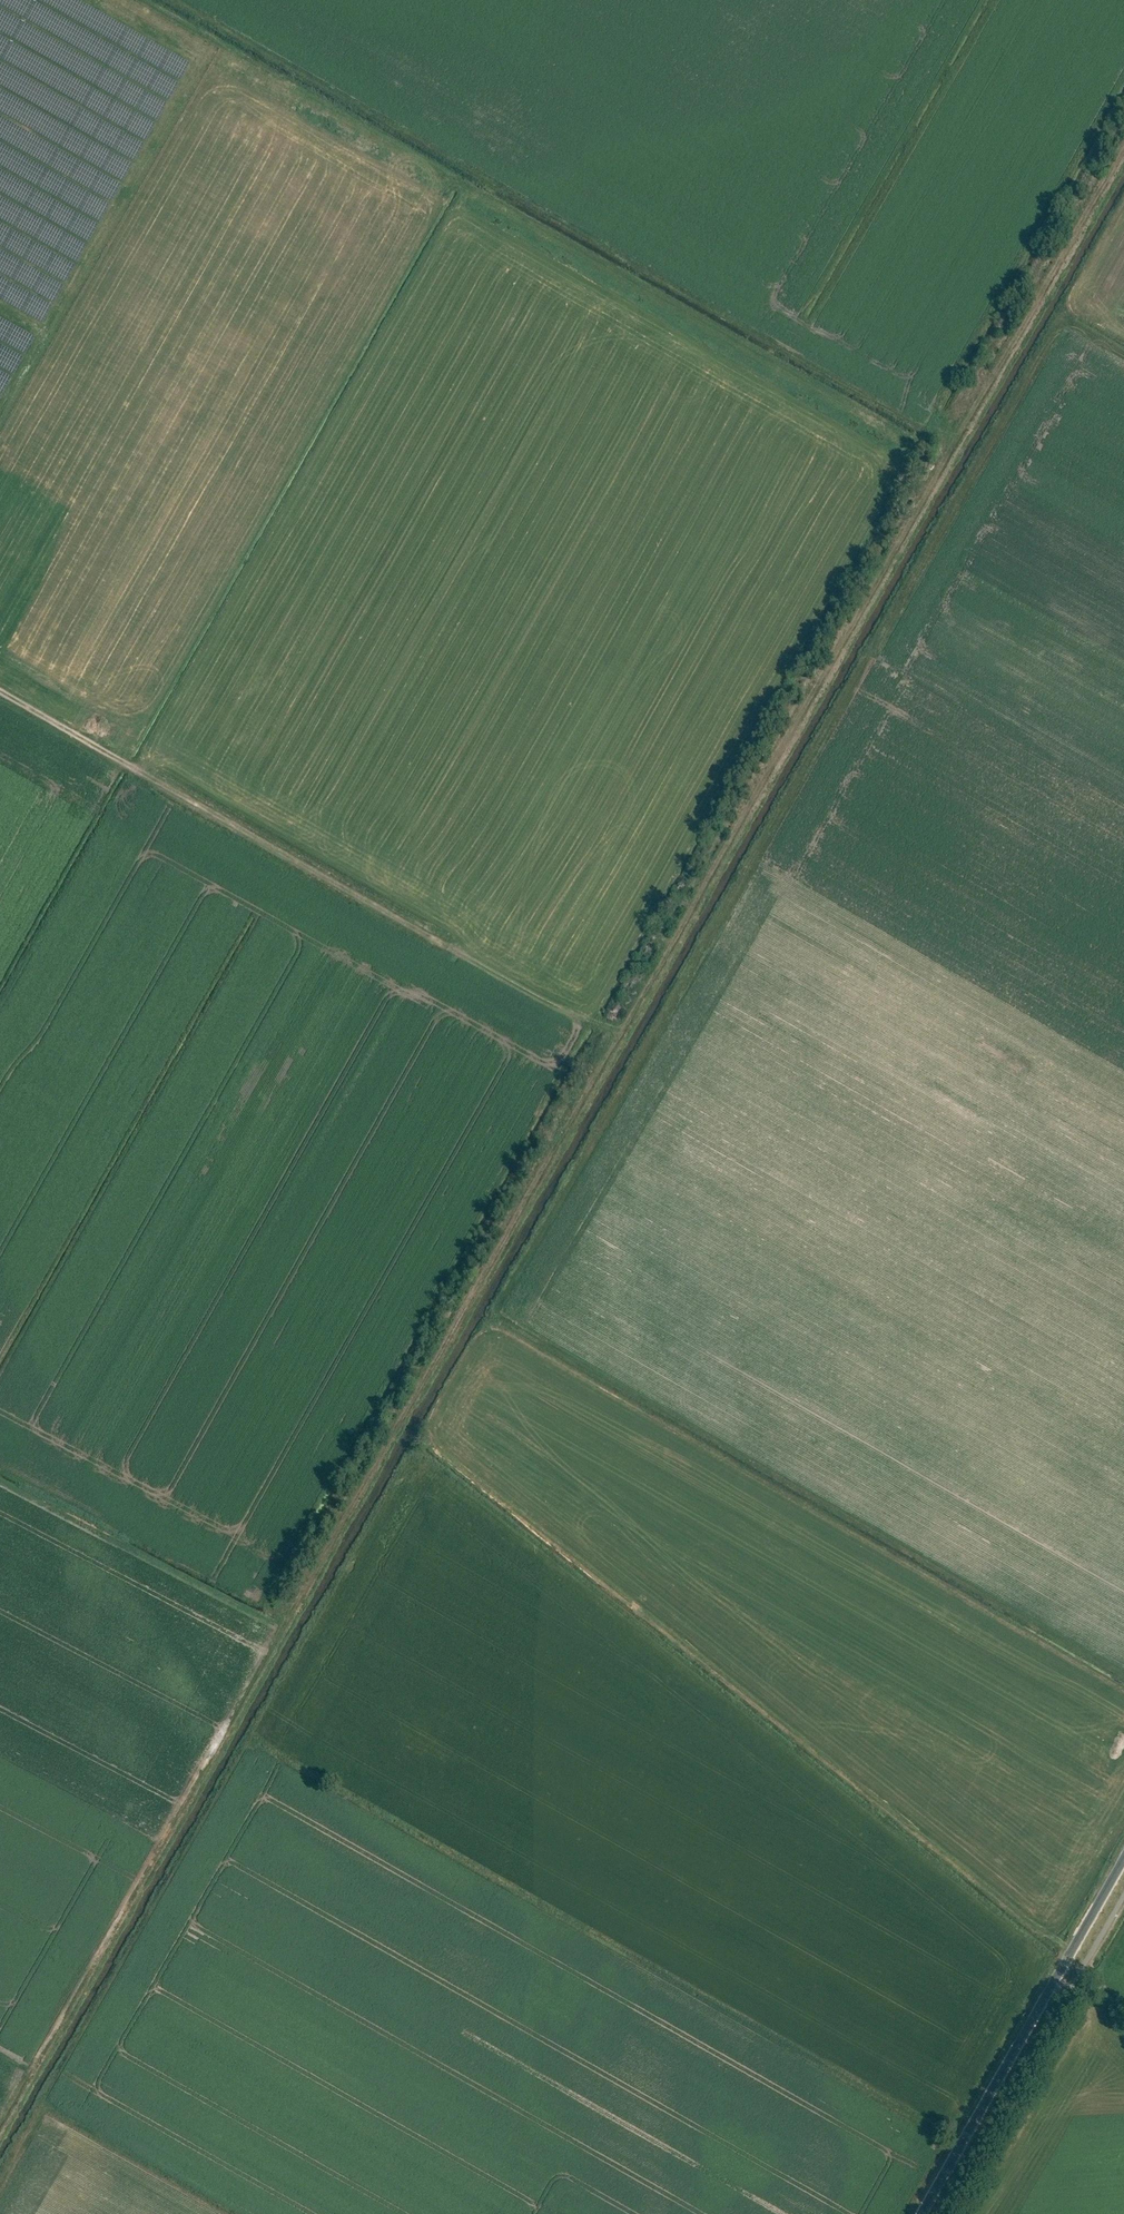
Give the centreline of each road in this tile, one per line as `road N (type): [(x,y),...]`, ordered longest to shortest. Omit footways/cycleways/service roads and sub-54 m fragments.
road 1 (track): [(0,692),(438,942)]
road 2 (tertiary): [(1123,1884),(942,2213)]

